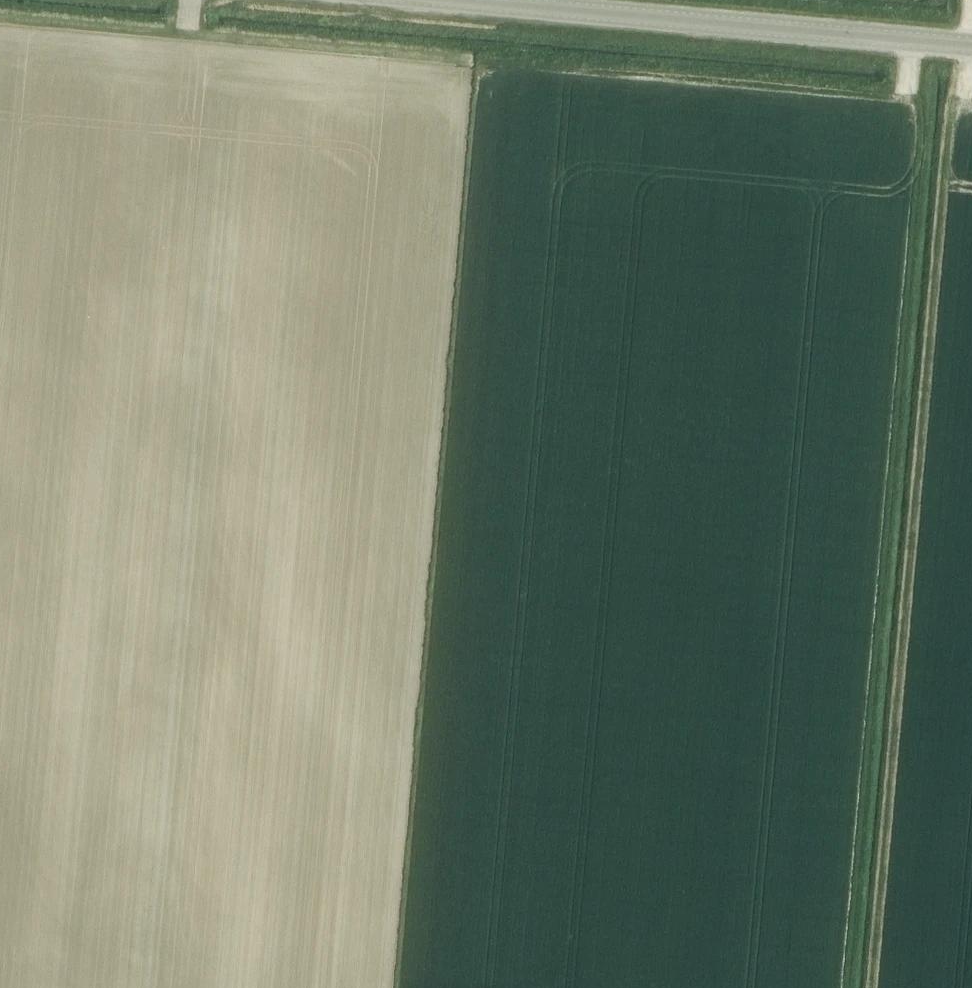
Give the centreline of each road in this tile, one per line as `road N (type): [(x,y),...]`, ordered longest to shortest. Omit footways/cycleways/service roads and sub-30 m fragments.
road 1 (secondary): [(971,47),(430,0)]

